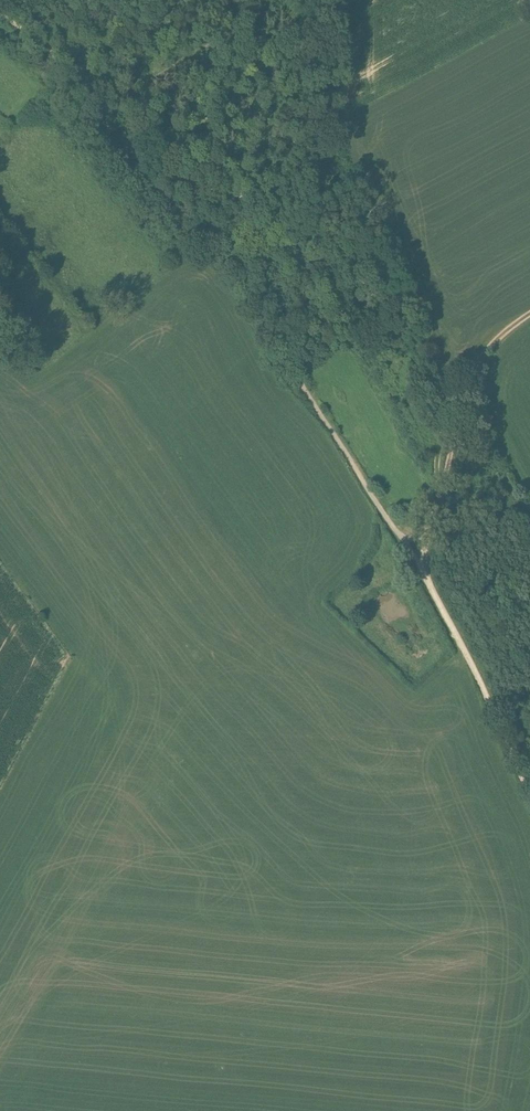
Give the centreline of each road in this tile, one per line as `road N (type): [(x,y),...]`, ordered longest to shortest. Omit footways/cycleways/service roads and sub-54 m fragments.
road 1 (track): [(402,537),(302,384),(228,251),(172,213),(77,78),(52,55)]
road 2 (track): [(529,312),(500,335),(470,376),(428,532)]
road 3 (track): [(422,570),(529,794)]

